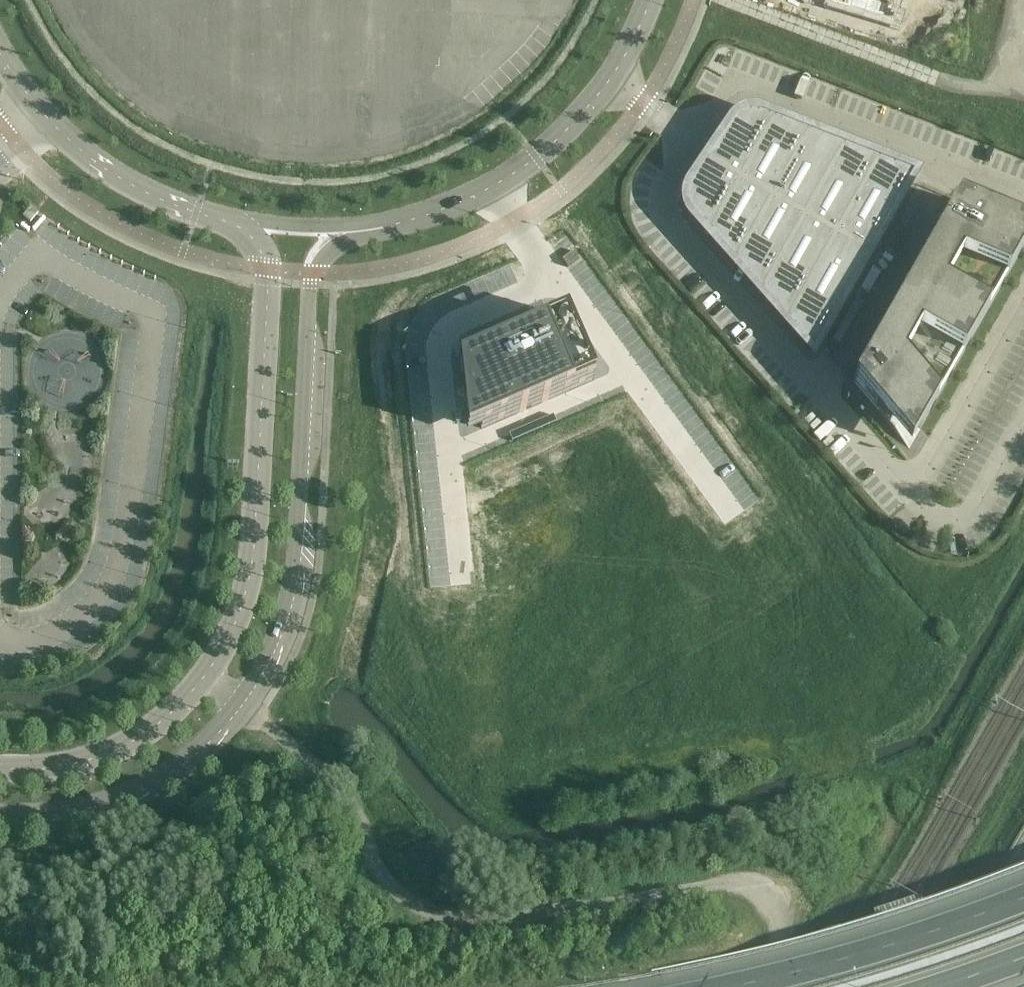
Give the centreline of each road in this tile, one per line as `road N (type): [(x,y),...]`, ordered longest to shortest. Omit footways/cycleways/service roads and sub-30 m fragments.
road 1 (unclassified): [(747,986),(775,930),(773,901),(760,888),(712,884),(491,921),(436,917),(389,880),(335,785),(241,712)]
road 2 (tertiary): [(241,712),(267,670),(289,606),(314,273),(327,252),(360,230)]
road 3 (tertiary): [(234,224),(255,242),(266,270),(255,532),(242,610),(203,687)]
road 4 (tertiary): [(360,230),(432,213),(531,160),(606,84),(651,0)]
road 5 (trunk): [(1023,898),(734,986)]
road 6 (tertiary): [(0,53),(36,104),(98,162),(163,201),(234,224)]
road 7 (tertiary): [(0,816),(77,814),(141,795),(194,759),(241,712)]
road 8 (tertiary): [(203,687),(151,736),(105,760),(0,770)]
road 9 (tertiary): [(234,224),(360,230)]
road 10 (tertiary): [(1023,881),(961,986)]

